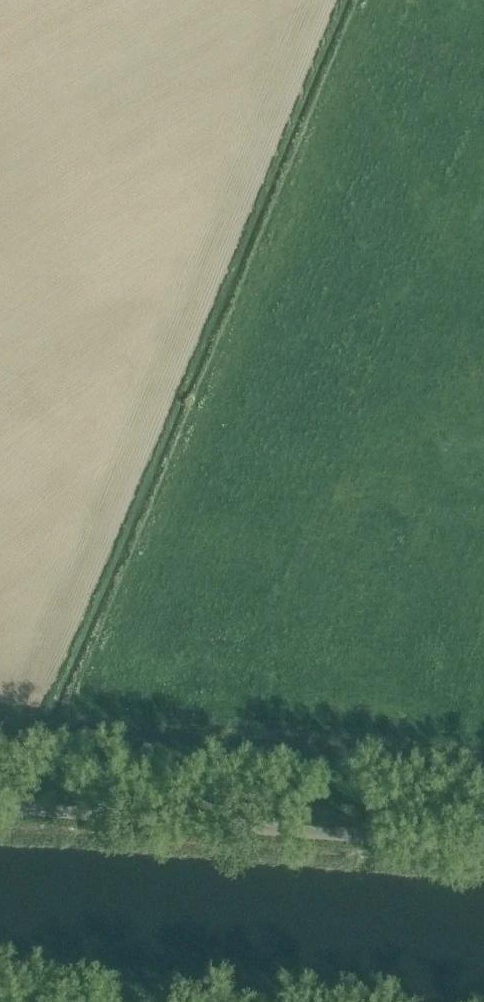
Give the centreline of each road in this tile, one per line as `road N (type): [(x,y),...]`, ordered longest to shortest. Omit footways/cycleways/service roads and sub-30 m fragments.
road 1 (unclassified): [(483,846),(0,806)]

